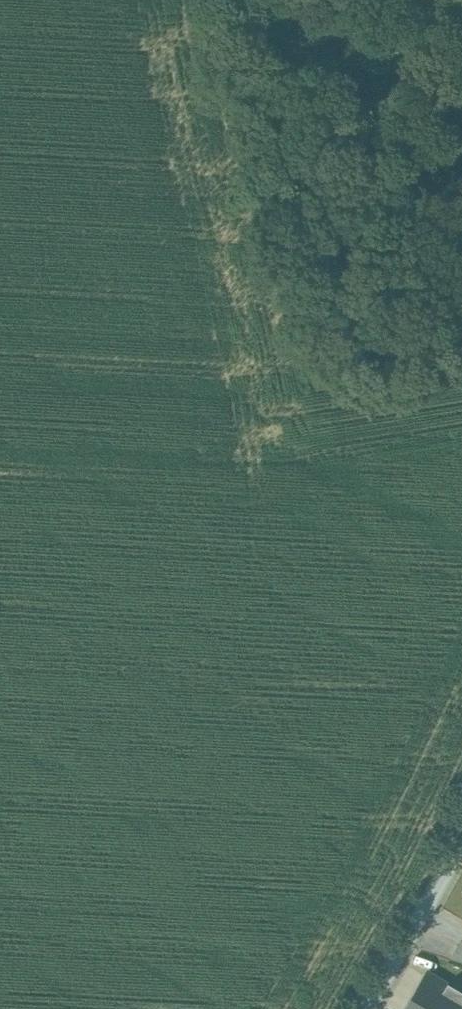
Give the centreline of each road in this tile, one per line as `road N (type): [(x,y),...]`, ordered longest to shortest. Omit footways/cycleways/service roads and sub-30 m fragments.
road 1 (unclassified): [(368,1008),(461,840)]

